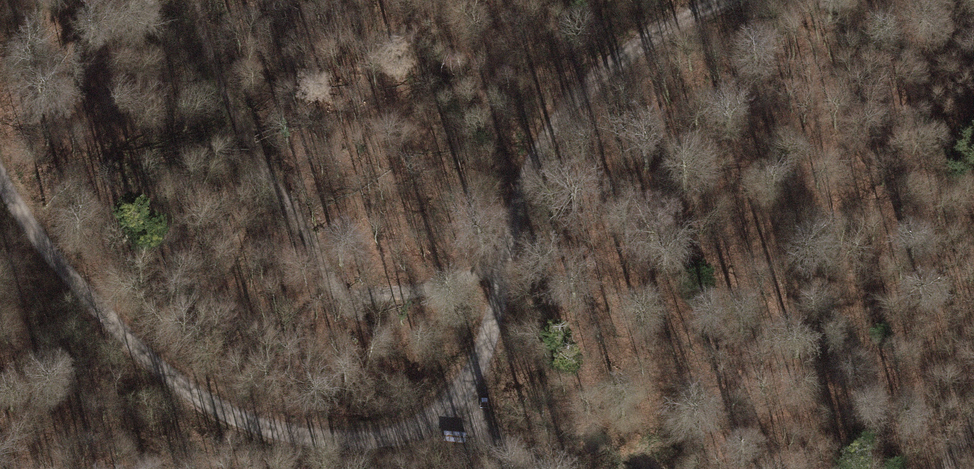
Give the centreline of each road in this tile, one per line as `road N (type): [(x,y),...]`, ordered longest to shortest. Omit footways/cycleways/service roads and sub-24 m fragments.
road 1 (track): [(0,177),(63,270),(189,391),(238,418),(295,435),(401,433),(444,411),(483,357),(521,194),(556,125),(626,57),(724,0)]
road 2 (track): [(194,0),(223,94),(343,304),(464,282),(507,258)]

